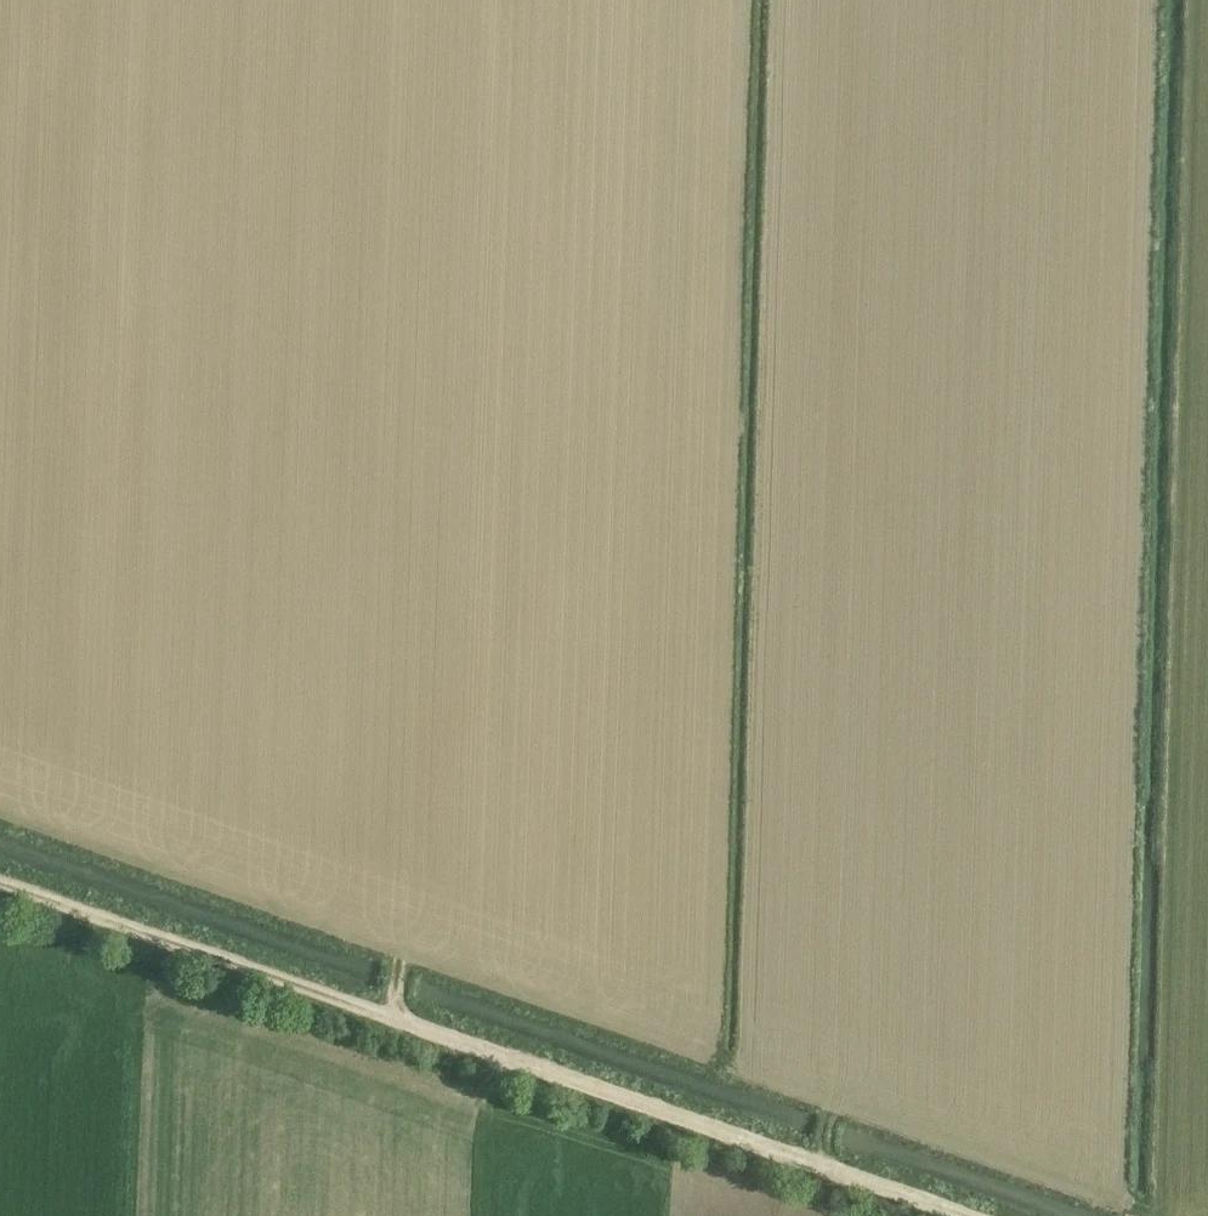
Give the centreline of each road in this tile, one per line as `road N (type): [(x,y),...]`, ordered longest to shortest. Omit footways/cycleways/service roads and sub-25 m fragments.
road 1 (track): [(0,874),(973,1215)]

